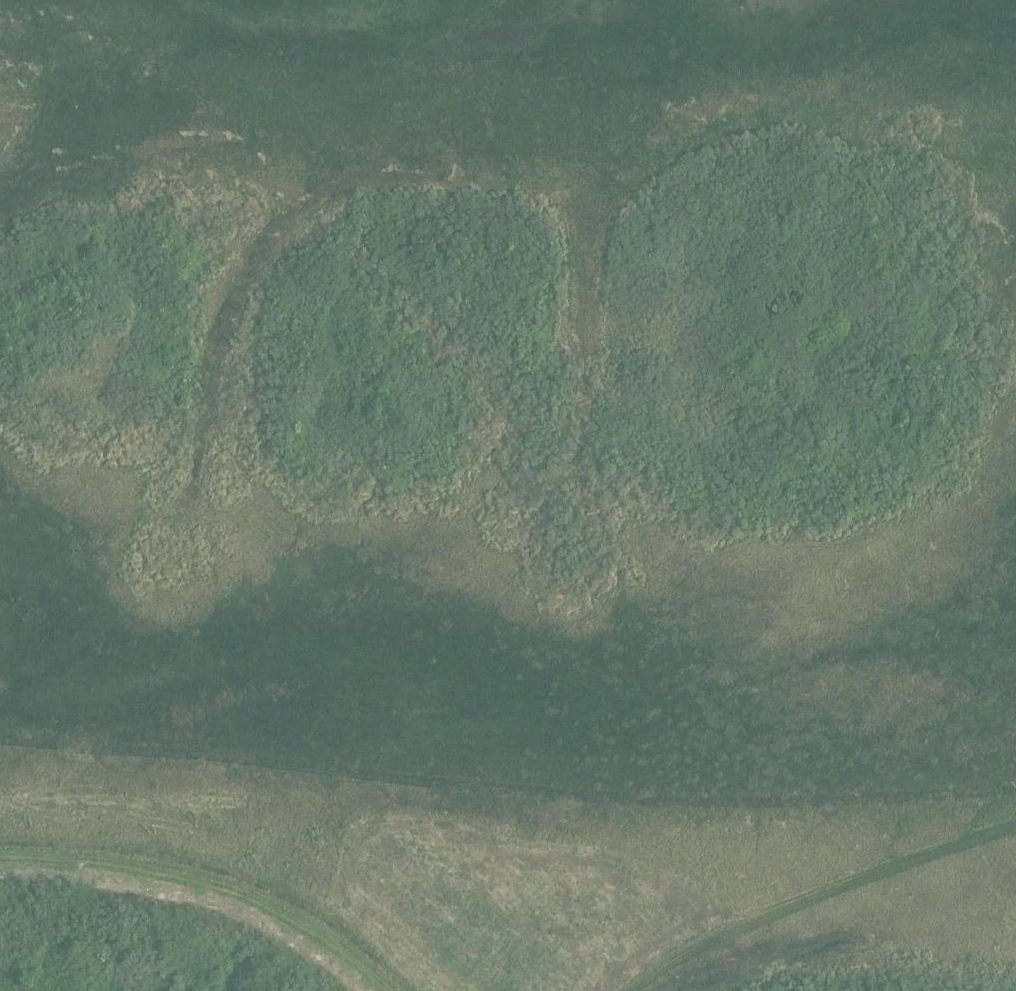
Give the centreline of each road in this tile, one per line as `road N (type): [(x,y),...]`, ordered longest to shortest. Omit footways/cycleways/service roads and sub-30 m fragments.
road 1 (track): [(627,990),(872,876),(1015,832)]

